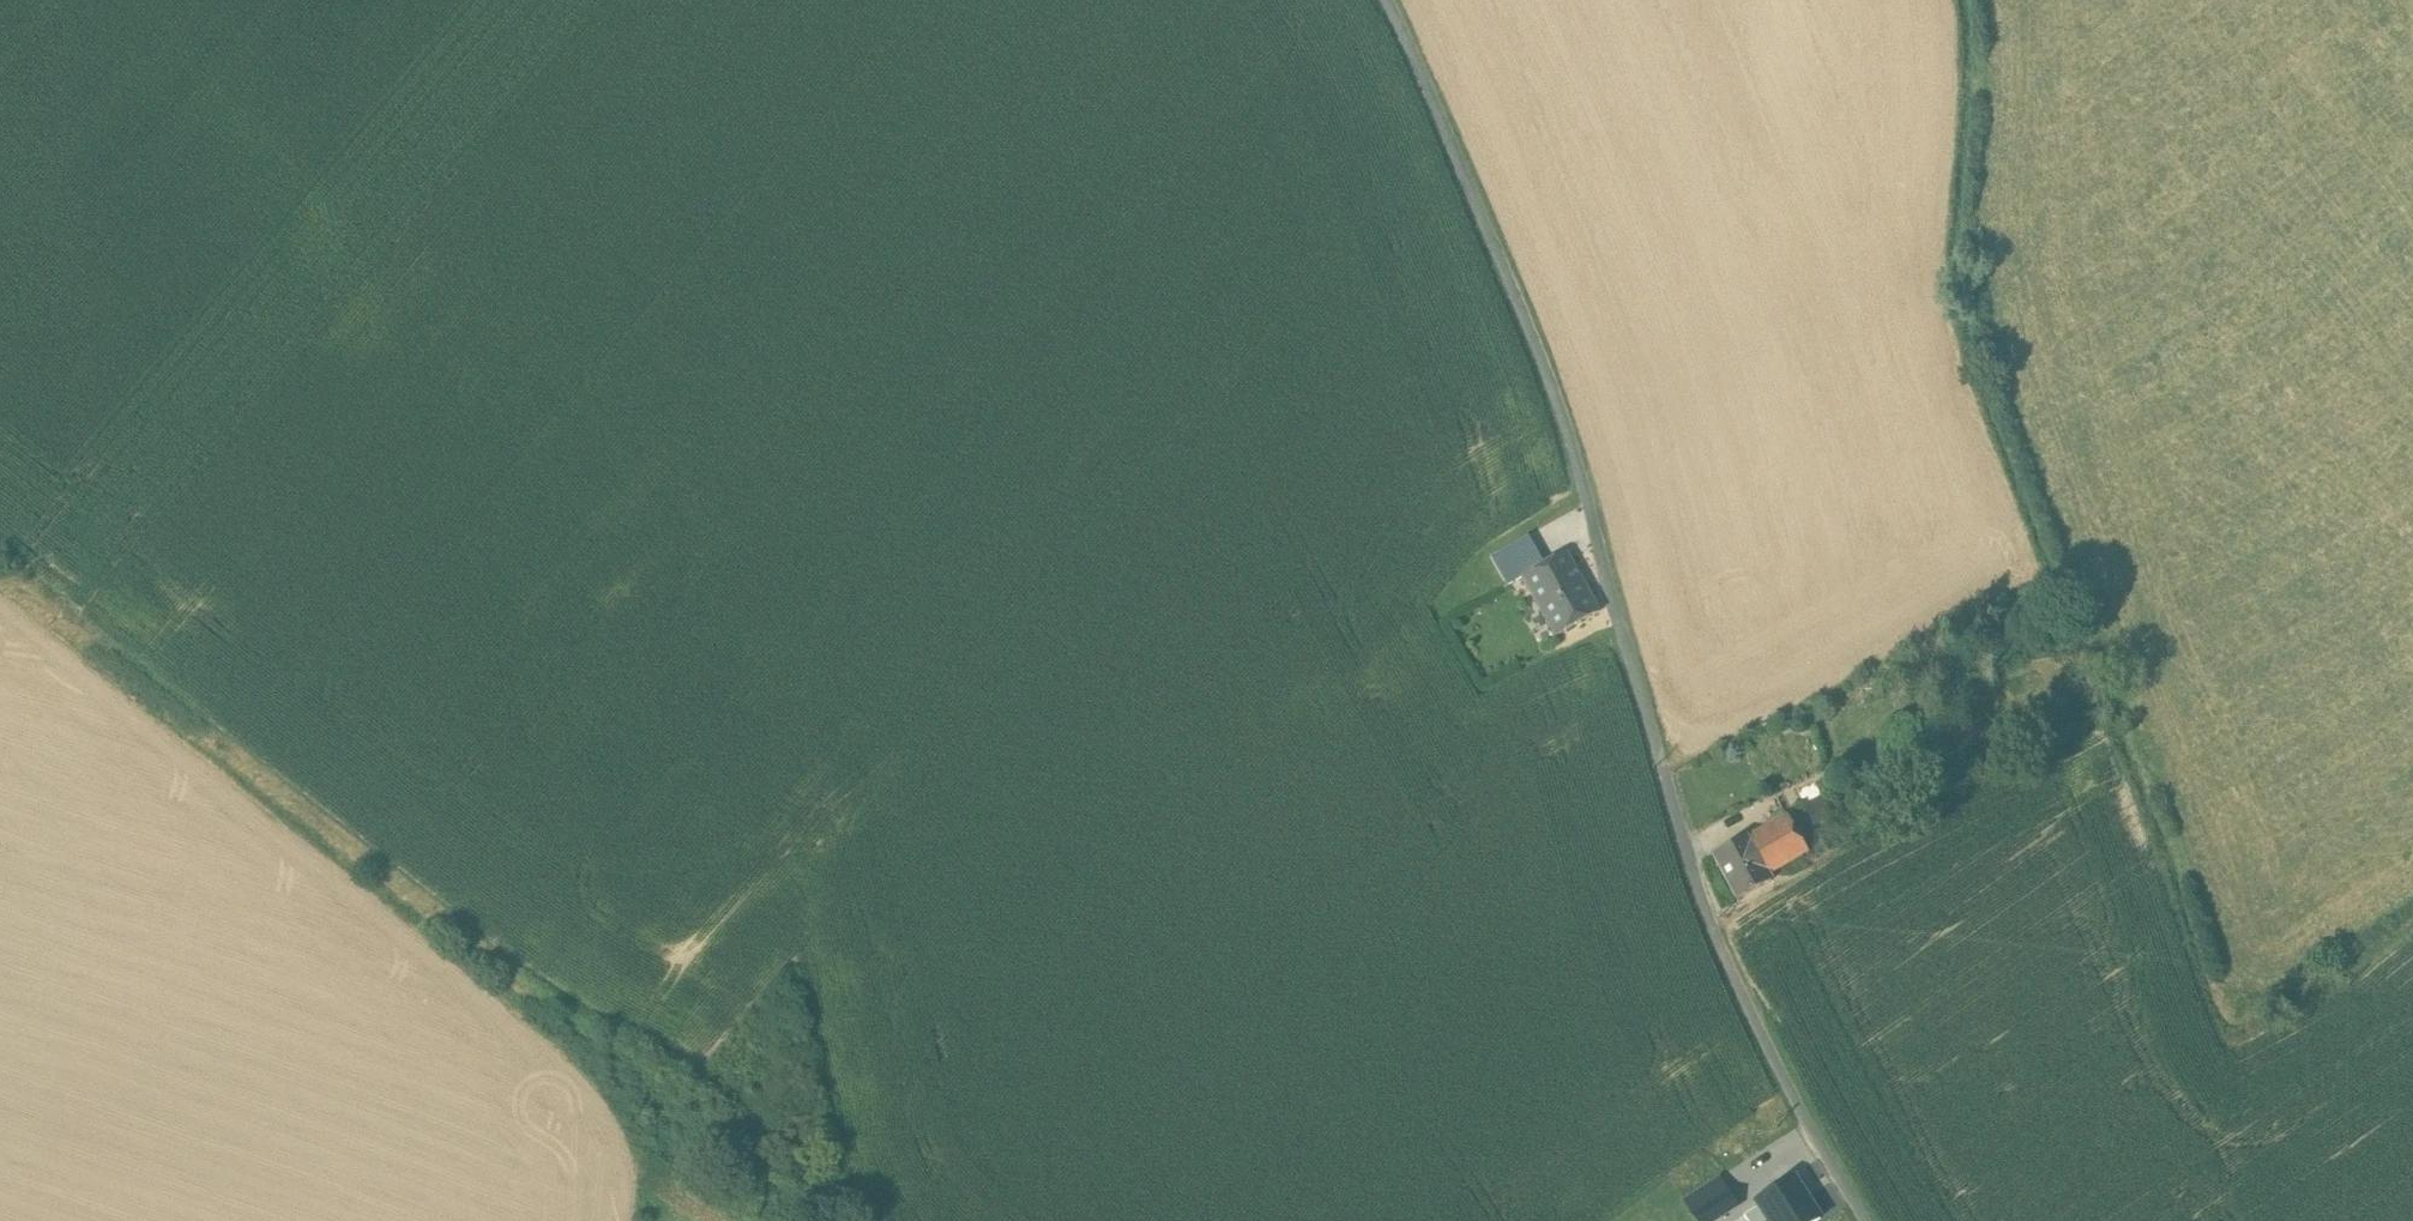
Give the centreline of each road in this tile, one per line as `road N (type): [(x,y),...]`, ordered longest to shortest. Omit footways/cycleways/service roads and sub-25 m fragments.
road 1 (track): [(1881,1220),(1727,940),(1509,255),(1395,0)]

